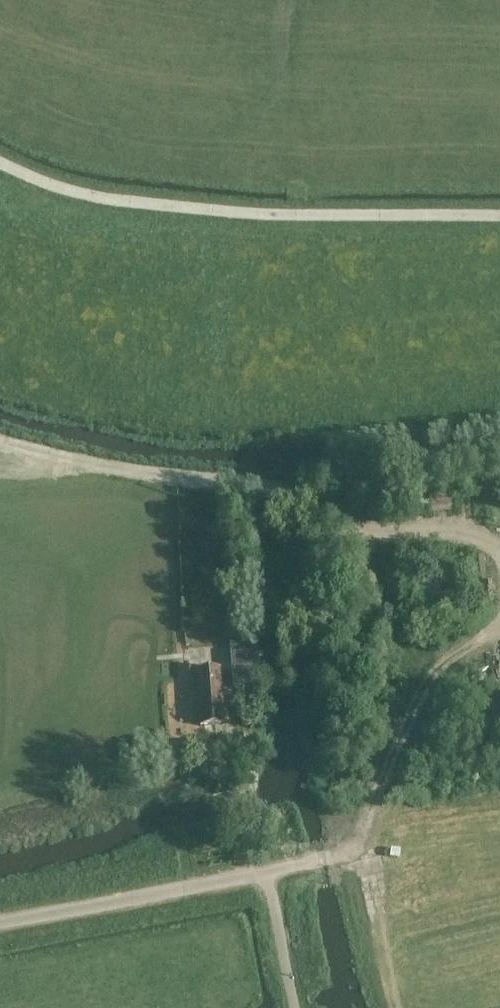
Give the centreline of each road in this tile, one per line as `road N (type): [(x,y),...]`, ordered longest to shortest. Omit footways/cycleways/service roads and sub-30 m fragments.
road 1 (track): [(499,555),(469,536),(360,529),(286,488),(0,438)]
road 2 (track): [(0,168),(66,198),(230,212),(499,219)]
road 3 (unclassified): [(326,863),(0,925)]
road 4 (track): [(439,667),(415,704),(354,845),(326,863)]
road 5 (track): [(394,1007),(354,845)]
road 6 (track): [(367,817),(499,805)]

